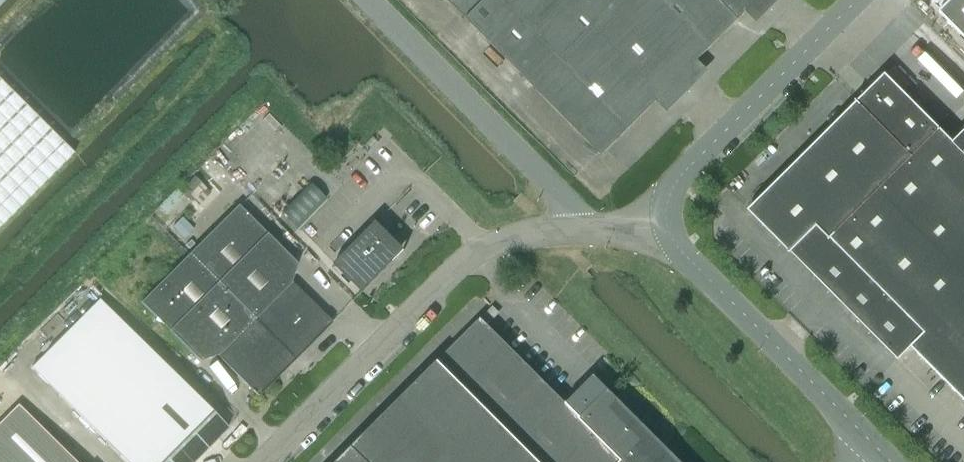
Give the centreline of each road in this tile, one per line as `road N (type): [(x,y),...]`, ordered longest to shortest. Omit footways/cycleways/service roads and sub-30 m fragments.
road 1 (unclassified): [(667,227),(541,233),(482,249),(263,461)]
road 2 (unclassified): [(878,451),(681,251),(667,227)]
road 3 (unclassified): [(667,227),(678,178),(857,0)]

